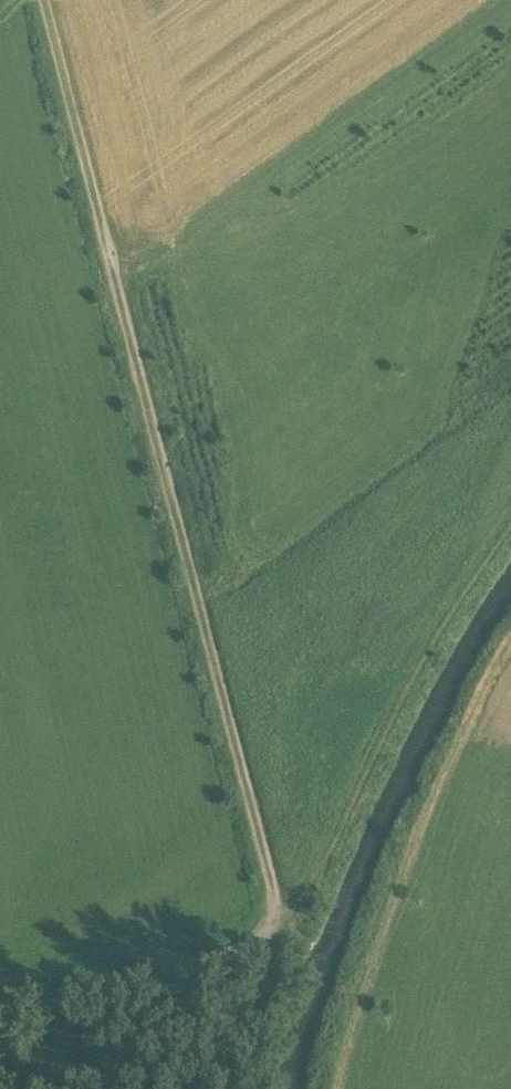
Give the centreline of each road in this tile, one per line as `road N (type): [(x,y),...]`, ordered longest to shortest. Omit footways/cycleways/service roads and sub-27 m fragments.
road 1 (track): [(47,0),(278,927)]
road 2 (track): [(335,1088),(383,916),(510,652)]
road 3 (track): [(510,524),(409,687),(319,891),(278,927)]
road 4 (track): [(278,927),(249,956),(0,1027)]

